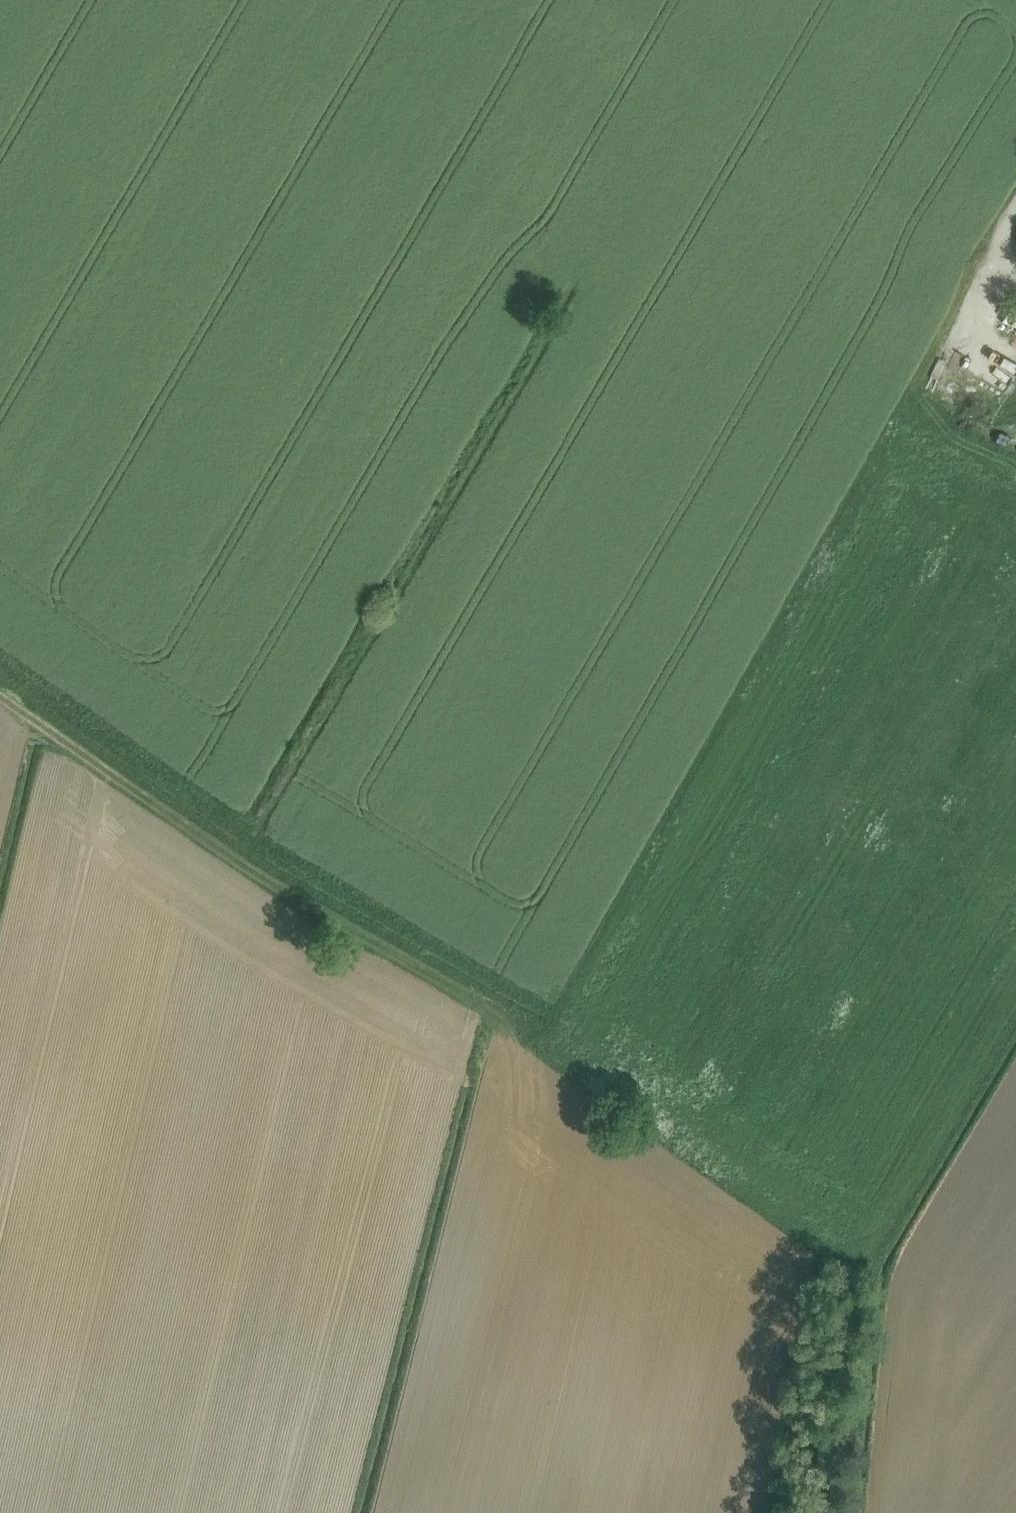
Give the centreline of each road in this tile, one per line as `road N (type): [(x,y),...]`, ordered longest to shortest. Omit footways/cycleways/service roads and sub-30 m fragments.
road 1 (track): [(0,692),(233,850),(494,1007)]

